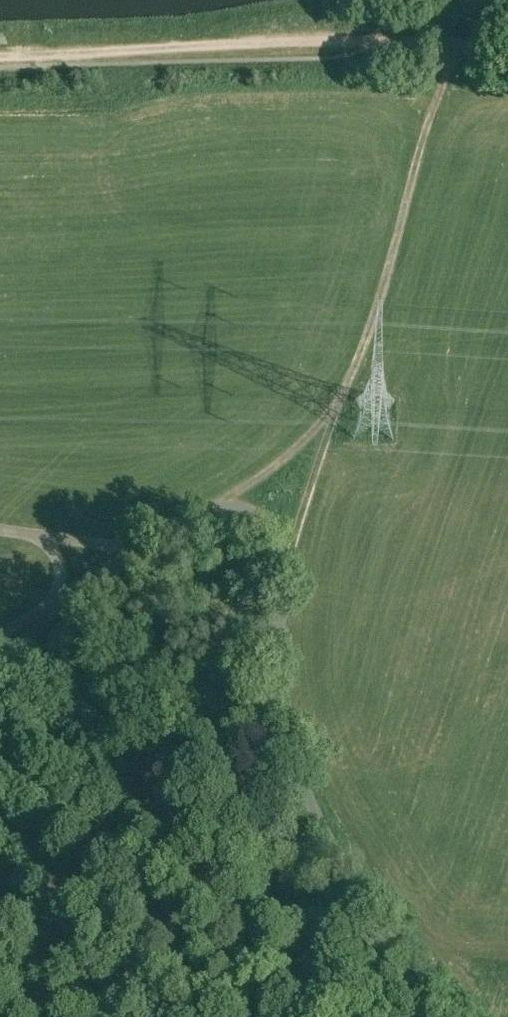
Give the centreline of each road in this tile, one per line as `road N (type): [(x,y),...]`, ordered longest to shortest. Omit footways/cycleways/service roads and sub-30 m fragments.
road 1 (unclassified): [(0,629),(208,510),(228,507),(256,518),(274,537),(286,579),(277,681),(300,771),(336,855),(444,1016)]
road 2 (track): [(392,35),(0,55)]
road 3 (track): [(343,399),(378,307),(452,41)]
road 4 (track): [(282,558),(343,399)]
road 5 (track): [(343,399),(228,507)]

